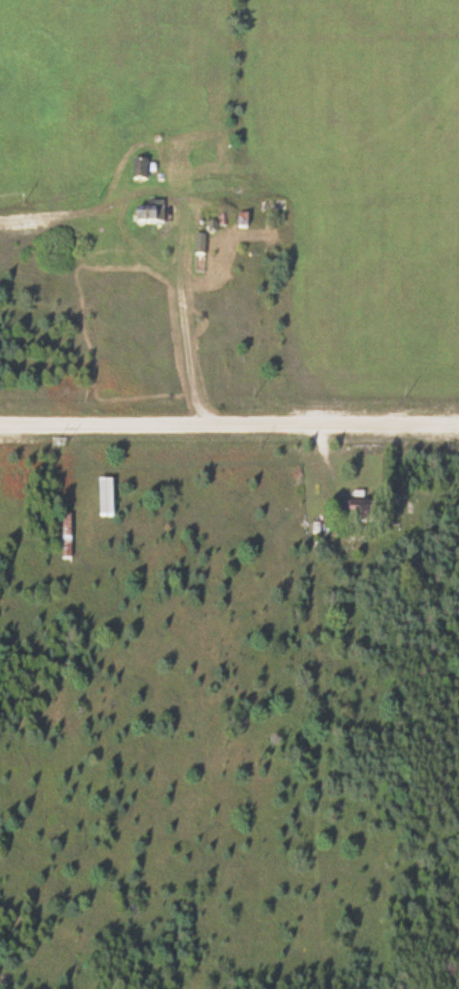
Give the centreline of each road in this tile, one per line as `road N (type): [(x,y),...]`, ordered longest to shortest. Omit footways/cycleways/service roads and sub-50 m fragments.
road 1 (residential): [(458,427),(0,433)]

